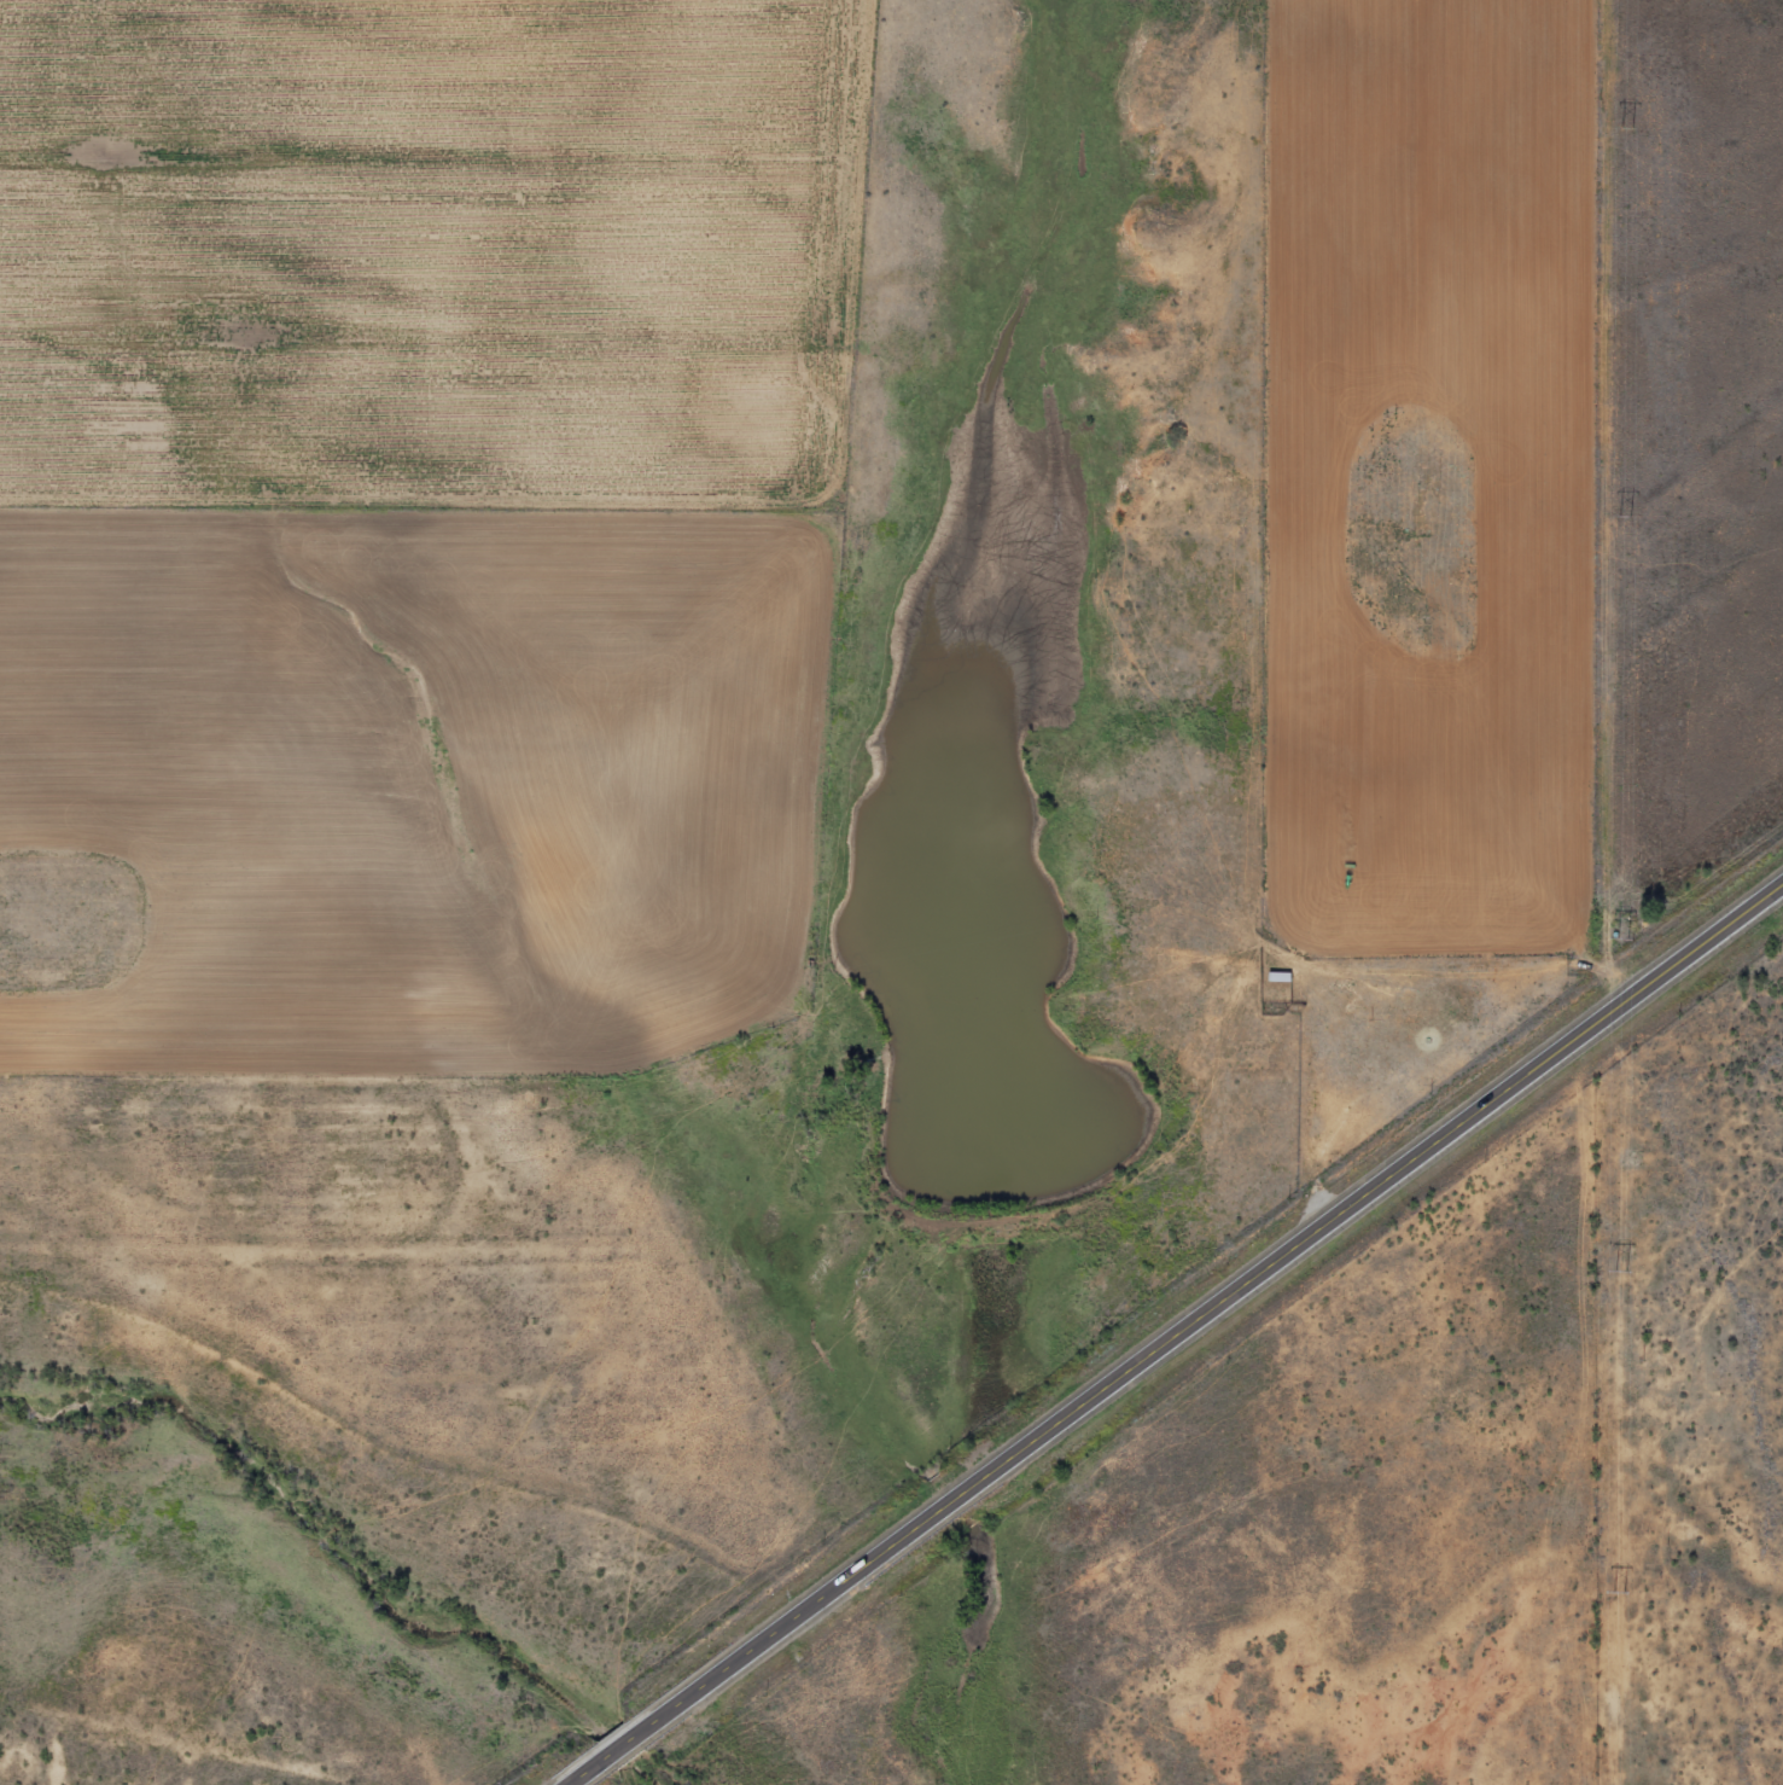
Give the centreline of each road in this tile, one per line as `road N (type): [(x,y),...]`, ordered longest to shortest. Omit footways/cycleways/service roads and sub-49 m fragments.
road 1 (primary): [(1782,889),(579,1784)]
road 2 (residential): [(864,1575),(630,1104),(627,1048),(649,1033),(748,1024),(770,1005)]

